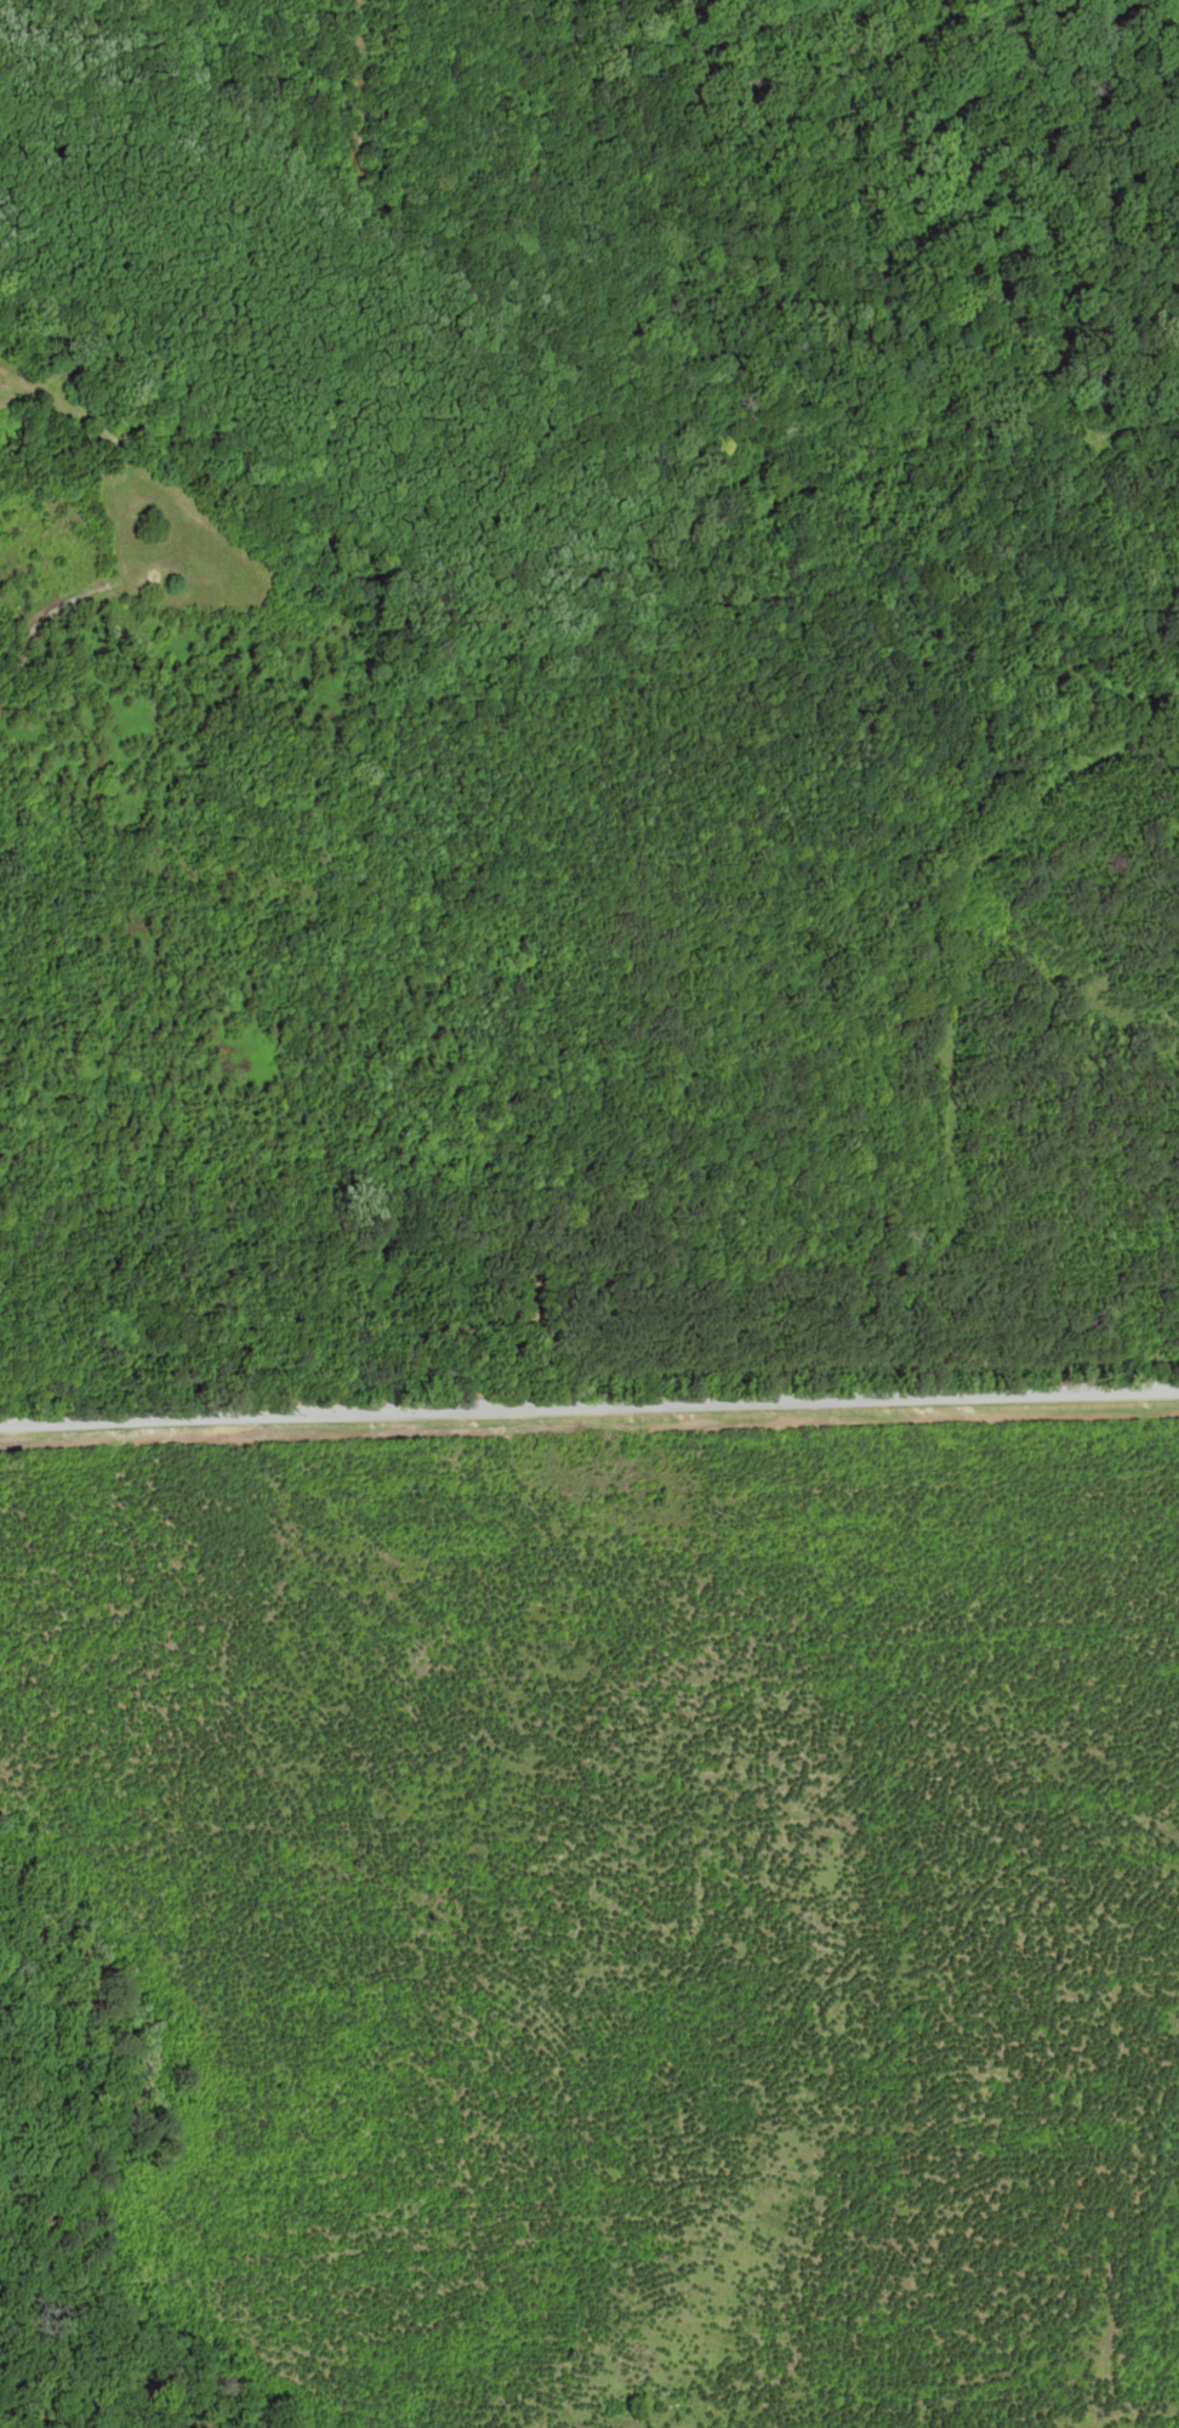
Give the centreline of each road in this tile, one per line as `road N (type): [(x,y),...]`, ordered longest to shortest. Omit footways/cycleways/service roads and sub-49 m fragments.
road 1 (residential): [(1178,1386),(0,1425)]
road 2 (residential): [(127,586),(78,603),(47,625),(11,681),(0,721)]

